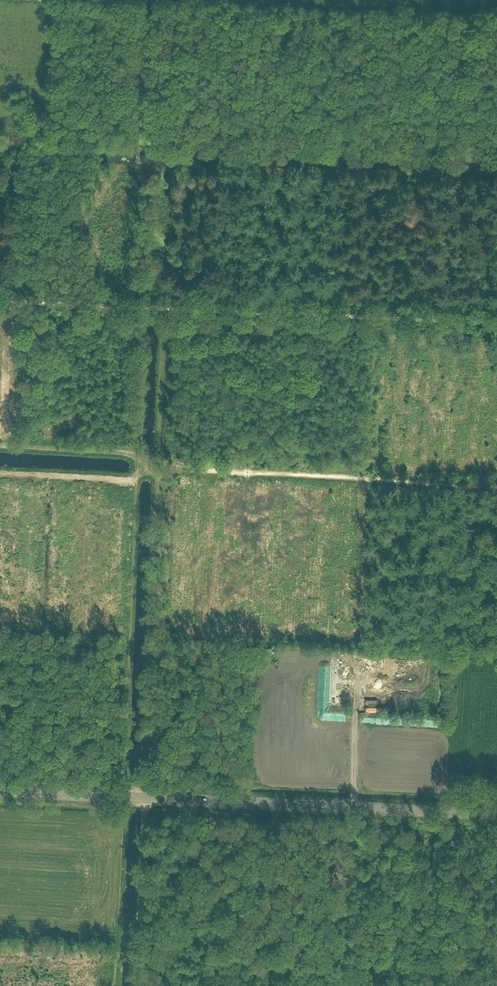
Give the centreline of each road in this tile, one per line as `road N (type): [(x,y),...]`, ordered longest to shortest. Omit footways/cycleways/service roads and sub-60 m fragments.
road 1 (track): [(158,469),(137,985)]
road 2 (tertiary): [(496,814),(0,791)]
road 3 (track): [(158,469),(496,488)]
road 4 (track): [(79,303),(87,151),(100,130),(136,105),(143,0)]
road 5 (track): [(163,307),(158,469)]
road 6 (track): [(139,479),(0,473)]

